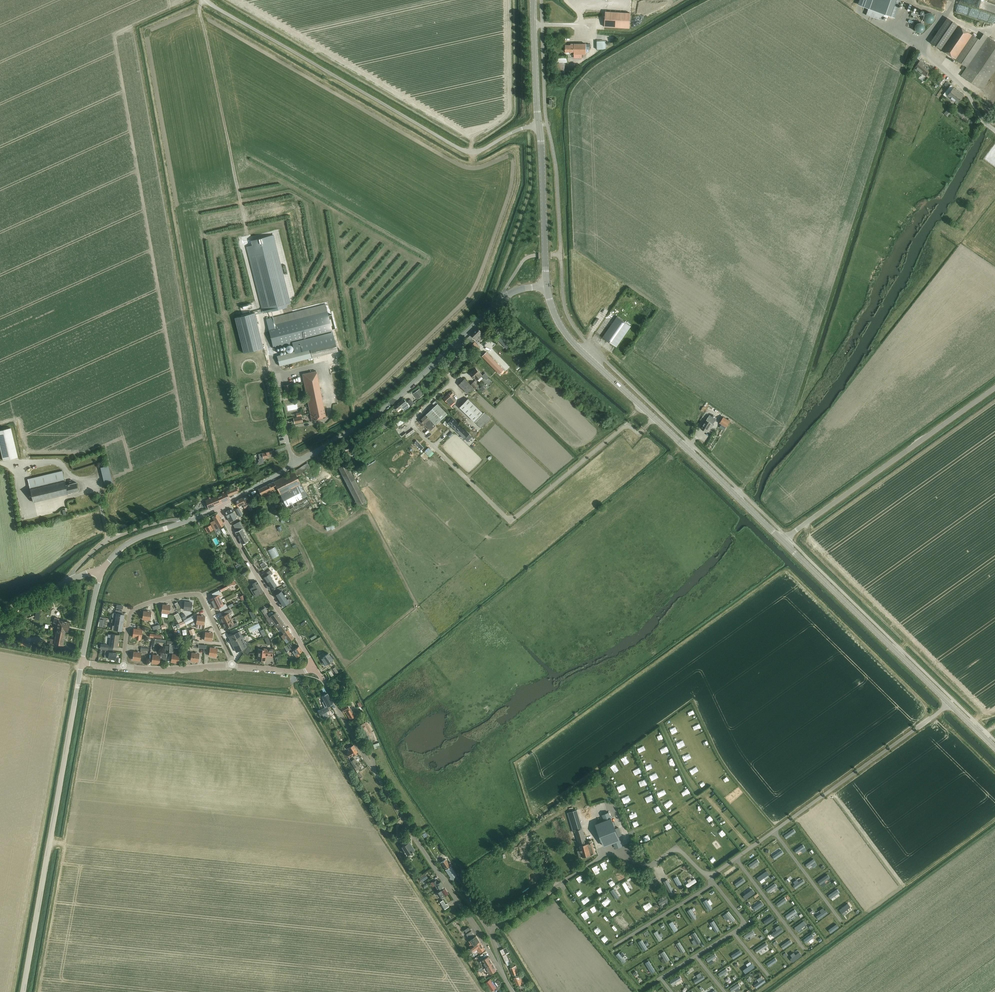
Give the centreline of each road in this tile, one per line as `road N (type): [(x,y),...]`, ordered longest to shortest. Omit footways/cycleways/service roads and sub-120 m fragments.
road 1 (track): [(327,406),(324,364),(275,375),(200,0)]
road 2 (tertiary): [(219,508),(387,407),(507,295),(547,286)]
road 3 (unclassified): [(539,125),(485,150),(461,150),(202,0)]
road 4 (unclassified): [(513,991),(314,667)]
road 5 (secondary): [(782,541),(572,341),(547,286)]
road 6 (tertiary): [(23,991),(83,663)]
road 7 (secondary): [(782,541),(994,748)]
road 8 (unclassified): [(782,541),(994,388)]
road 9 (residential): [(124,667),(135,610),(199,594),(234,666)]
road 10 (residential): [(314,667),(219,508)]
road 11 (secondary): [(547,286),(539,125)]
road 12 (tertiary): [(103,568),(137,538),(219,508)]
road 13 (secondary): [(539,125),(533,0)]

